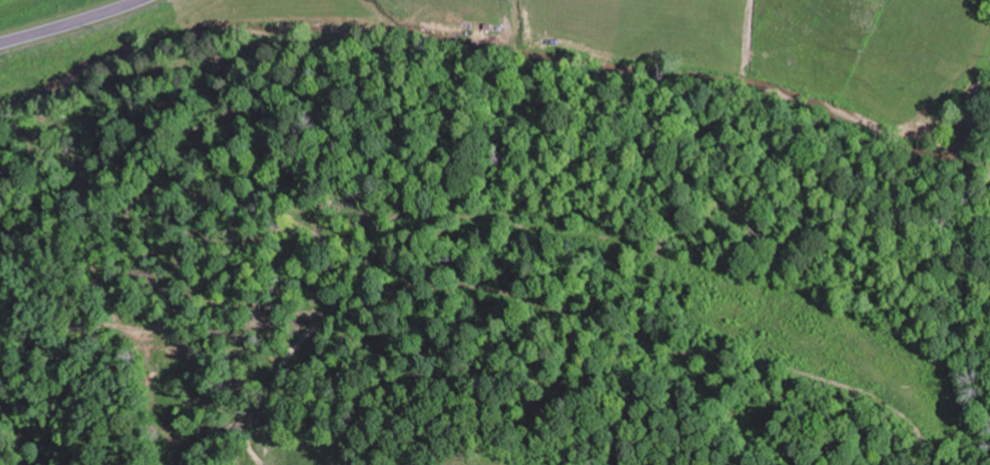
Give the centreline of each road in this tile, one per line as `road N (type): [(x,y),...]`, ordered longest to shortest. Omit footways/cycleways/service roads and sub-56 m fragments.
road 1 (residential): [(135,0),(0,41)]

